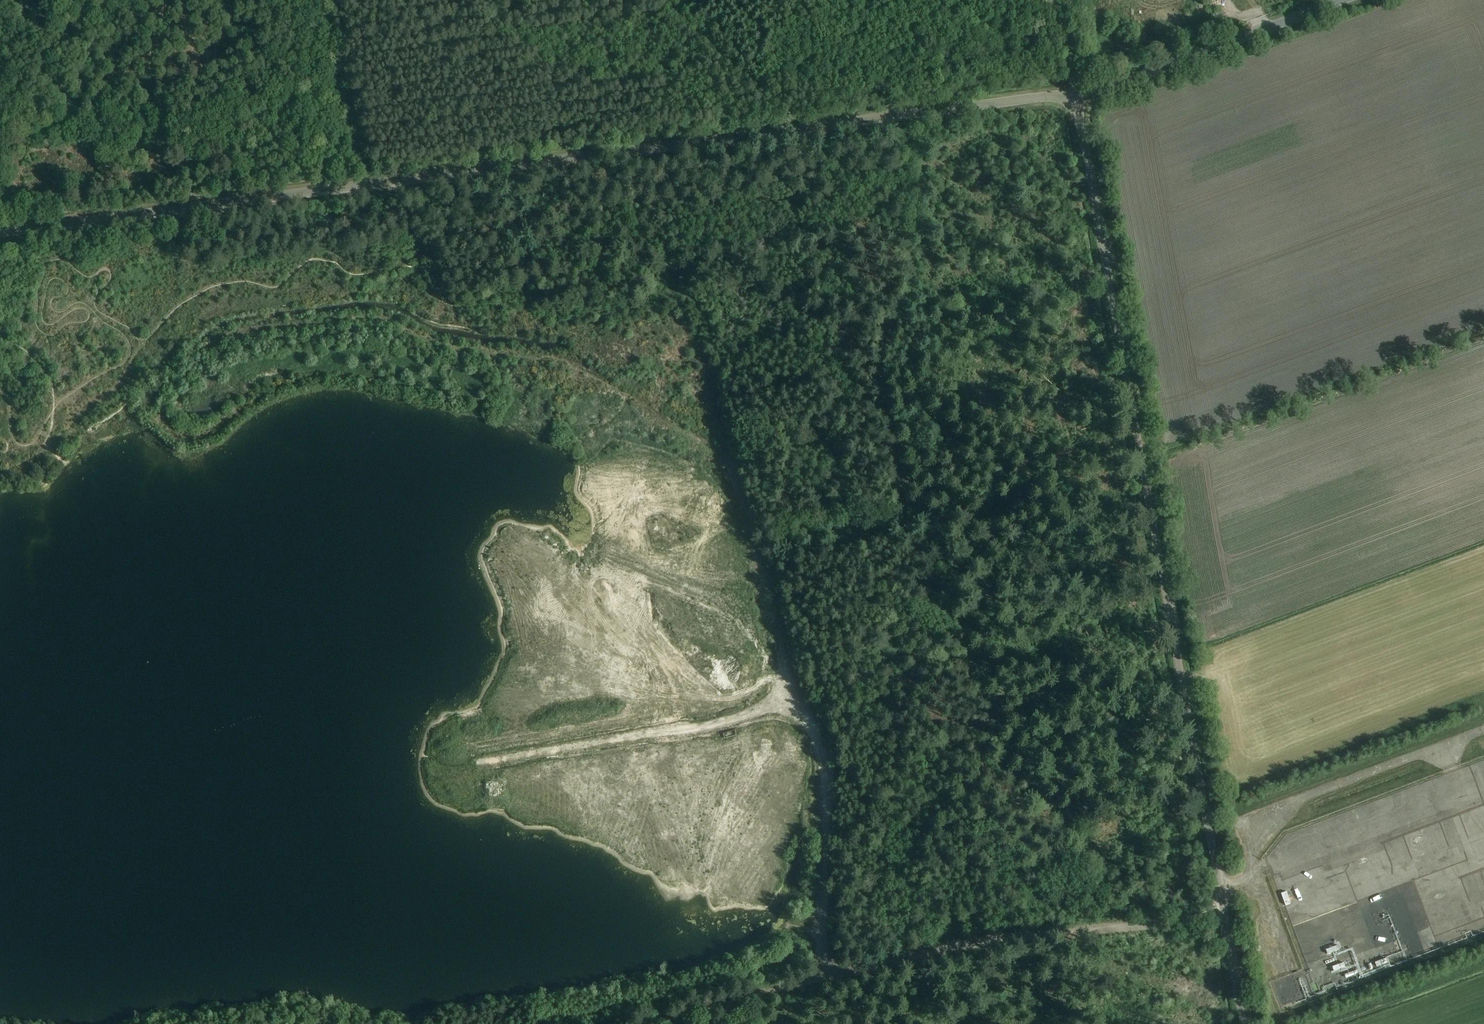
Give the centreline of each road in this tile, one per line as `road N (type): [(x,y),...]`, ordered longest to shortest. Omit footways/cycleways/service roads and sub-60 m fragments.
road 1 (tertiary): [(0,233),(1074,94)]
road 2 (unclassified): [(1245,1023),(1074,94)]
road 3 (tertiary): [(1074,94),(1342,0)]
road 4 (track): [(754,991),(627,1023)]

